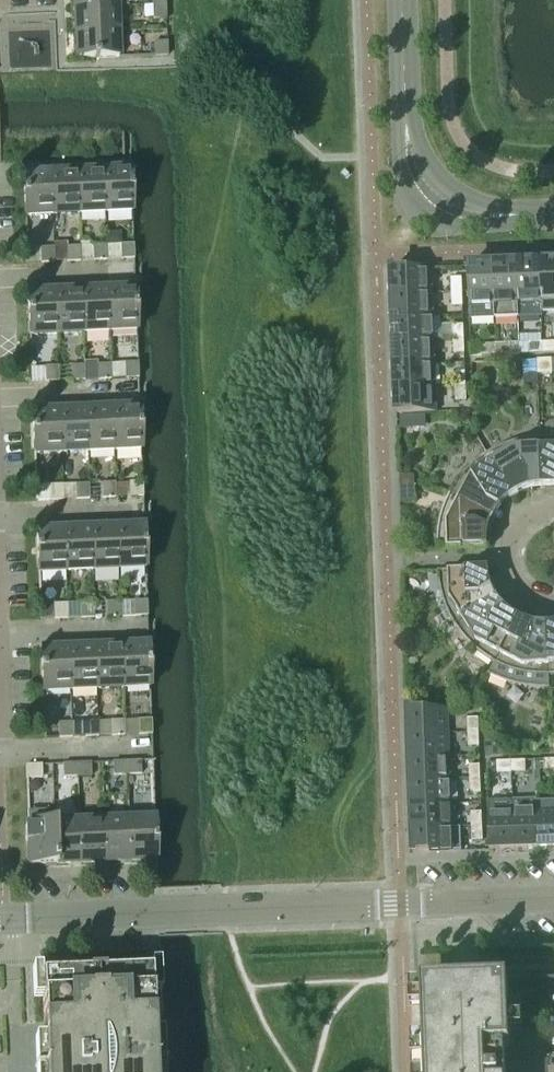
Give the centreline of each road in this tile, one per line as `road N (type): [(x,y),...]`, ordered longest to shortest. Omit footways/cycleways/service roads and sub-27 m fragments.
road 1 (tertiary): [(0,921),(553,905)]
road 2 (tertiary): [(402,100),(411,191),(441,218),(486,222),(507,214)]
road 3 (tertiary): [(507,214),(458,199),(437,183),(417,154),(402,100)]
road 4 (residential): [(553,600),(534,601),(500,566),(531,519),(553,518)]
road 5 (residential): [(3,752),(145,748)]
road 6 (residential): [(0,633),(138,630)]
road 7 (residential): [(0,517),(137,512)]
road 8 (residential): [(0,398),(129,393)]
road 9 (residential): [(0,278),(126,273)]

